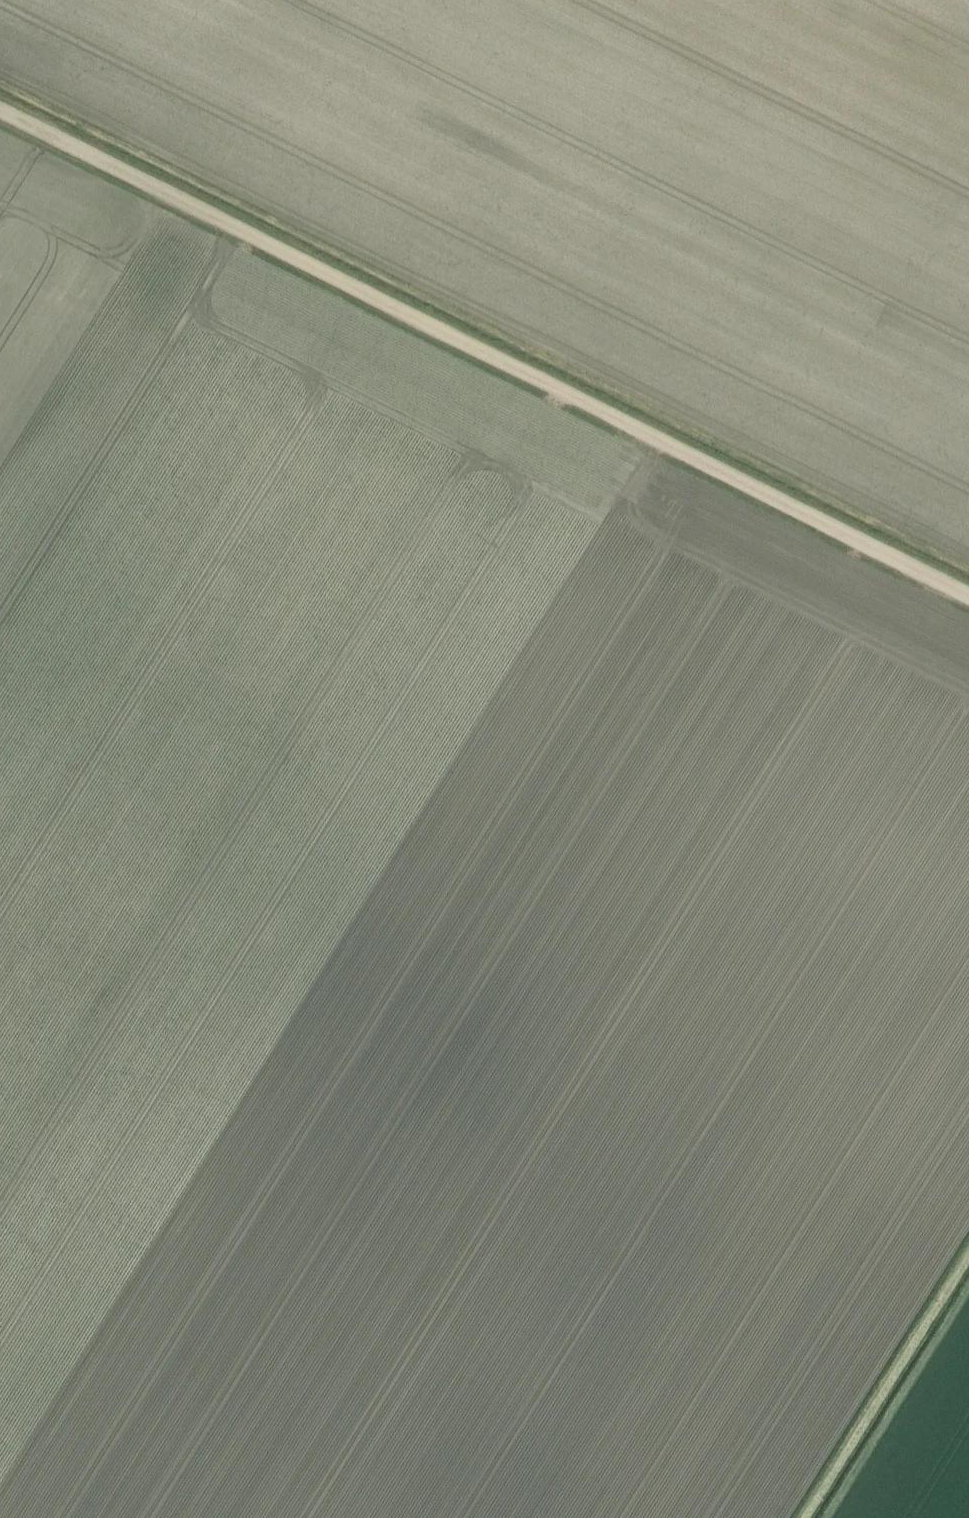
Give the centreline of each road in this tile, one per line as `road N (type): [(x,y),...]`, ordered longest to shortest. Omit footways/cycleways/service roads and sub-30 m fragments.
road 1 (track): [(968,594),(0,107)]

